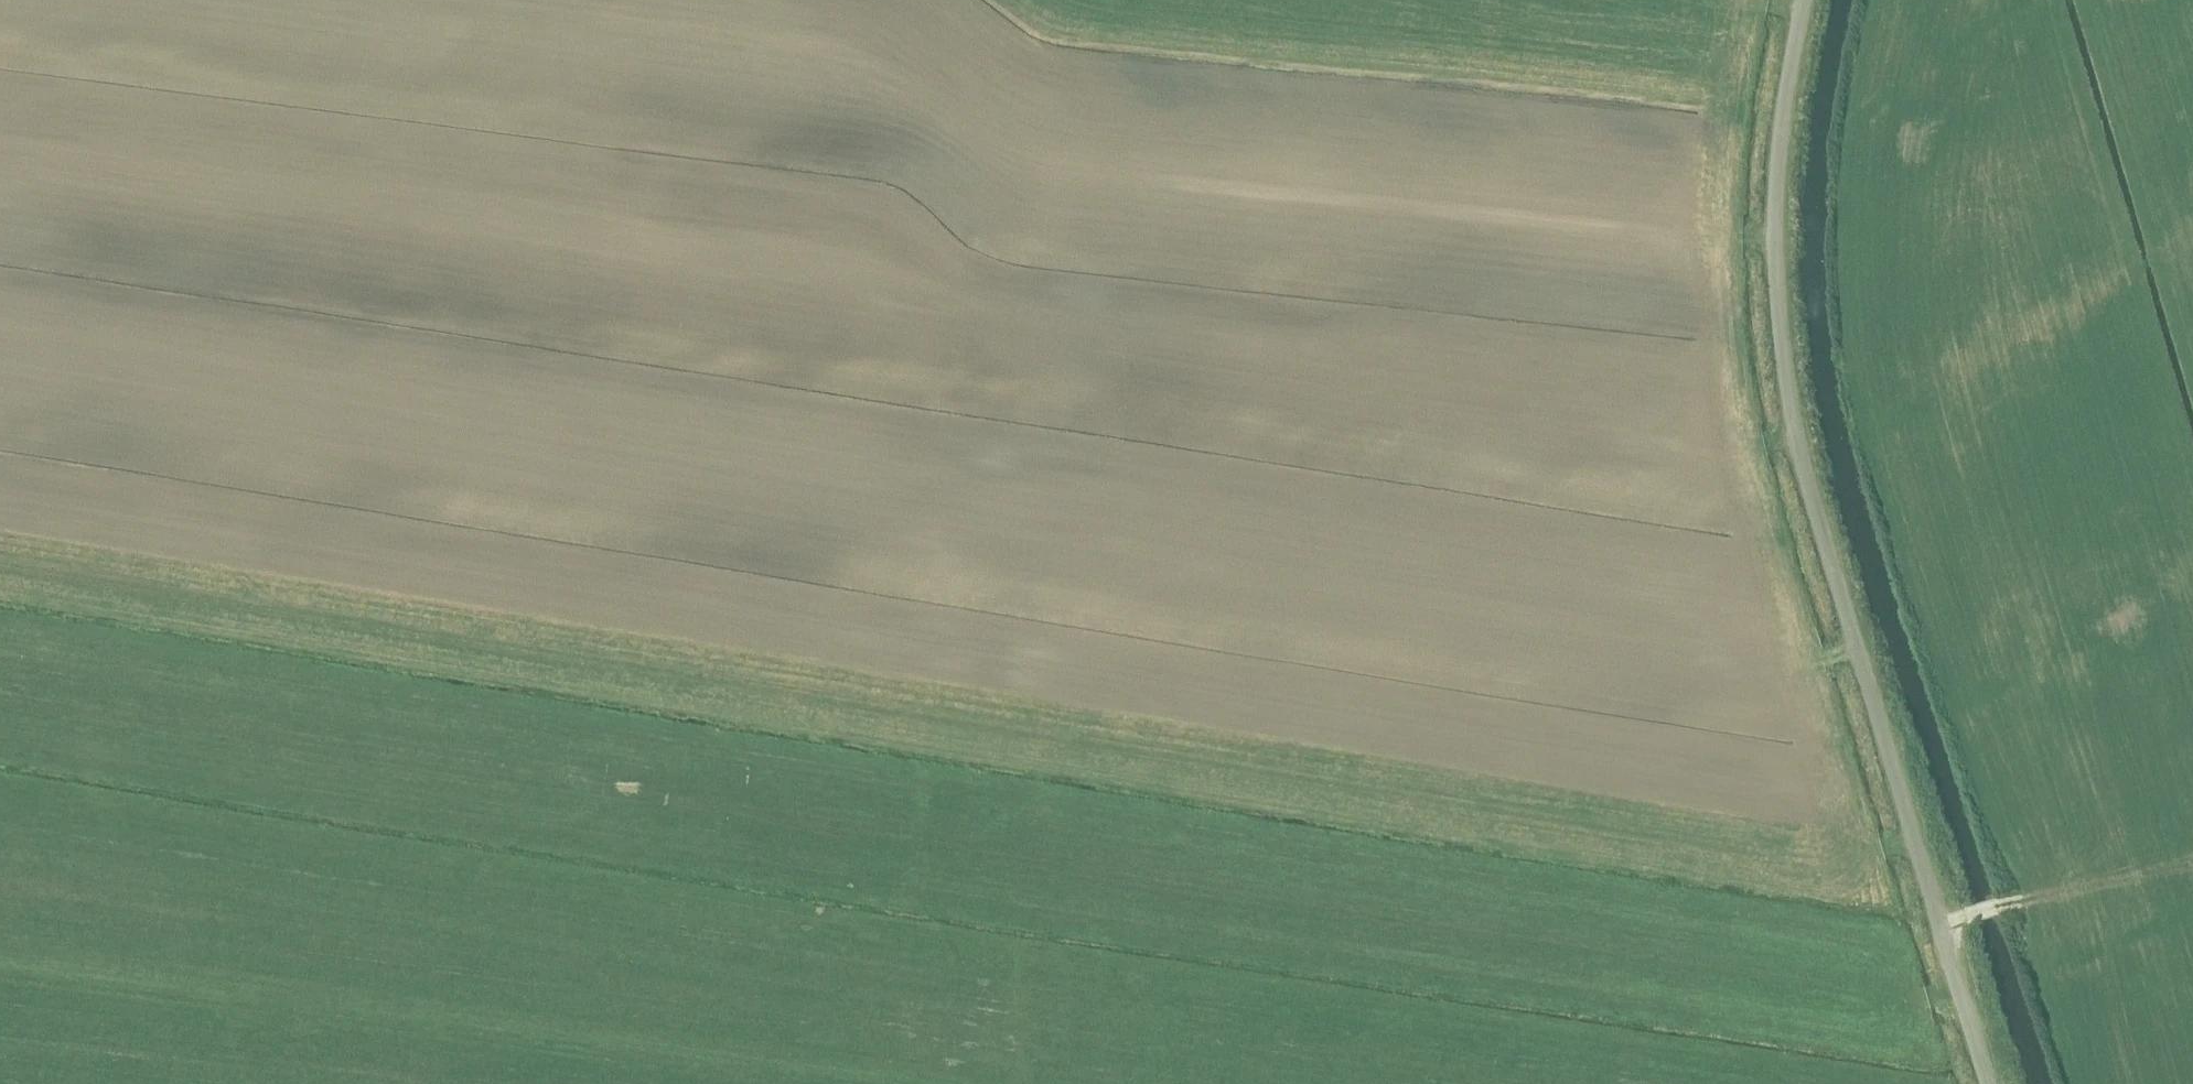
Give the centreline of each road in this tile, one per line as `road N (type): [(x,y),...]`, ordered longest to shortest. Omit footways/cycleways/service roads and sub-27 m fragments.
road 1 (unclassified): [(1985,1083),(1803,473),(1776,309),(1775,157),(1800,0)]

